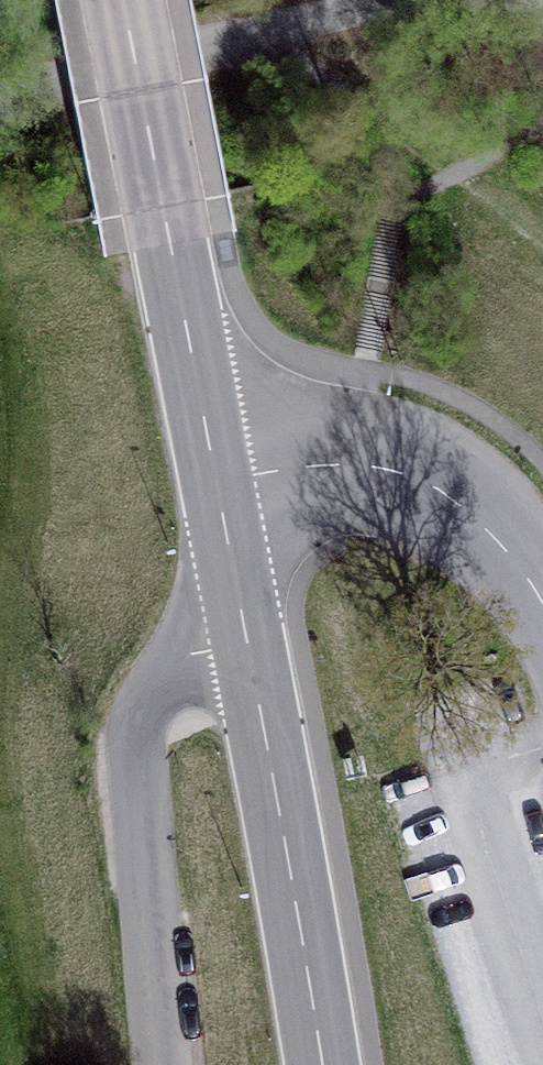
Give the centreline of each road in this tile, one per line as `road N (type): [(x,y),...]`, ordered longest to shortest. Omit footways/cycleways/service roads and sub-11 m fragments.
road 1 (secondary): [(322,1064),(220,497)]
road 2 (secondary): [(220,497),(124,0)]
road 3 (residential): [(542,611),(523,570),(473,517),(411,477),(348,473),(220,497)]
road 4 (track): [(0,278),(20,387),(22,477),(13,525)]

